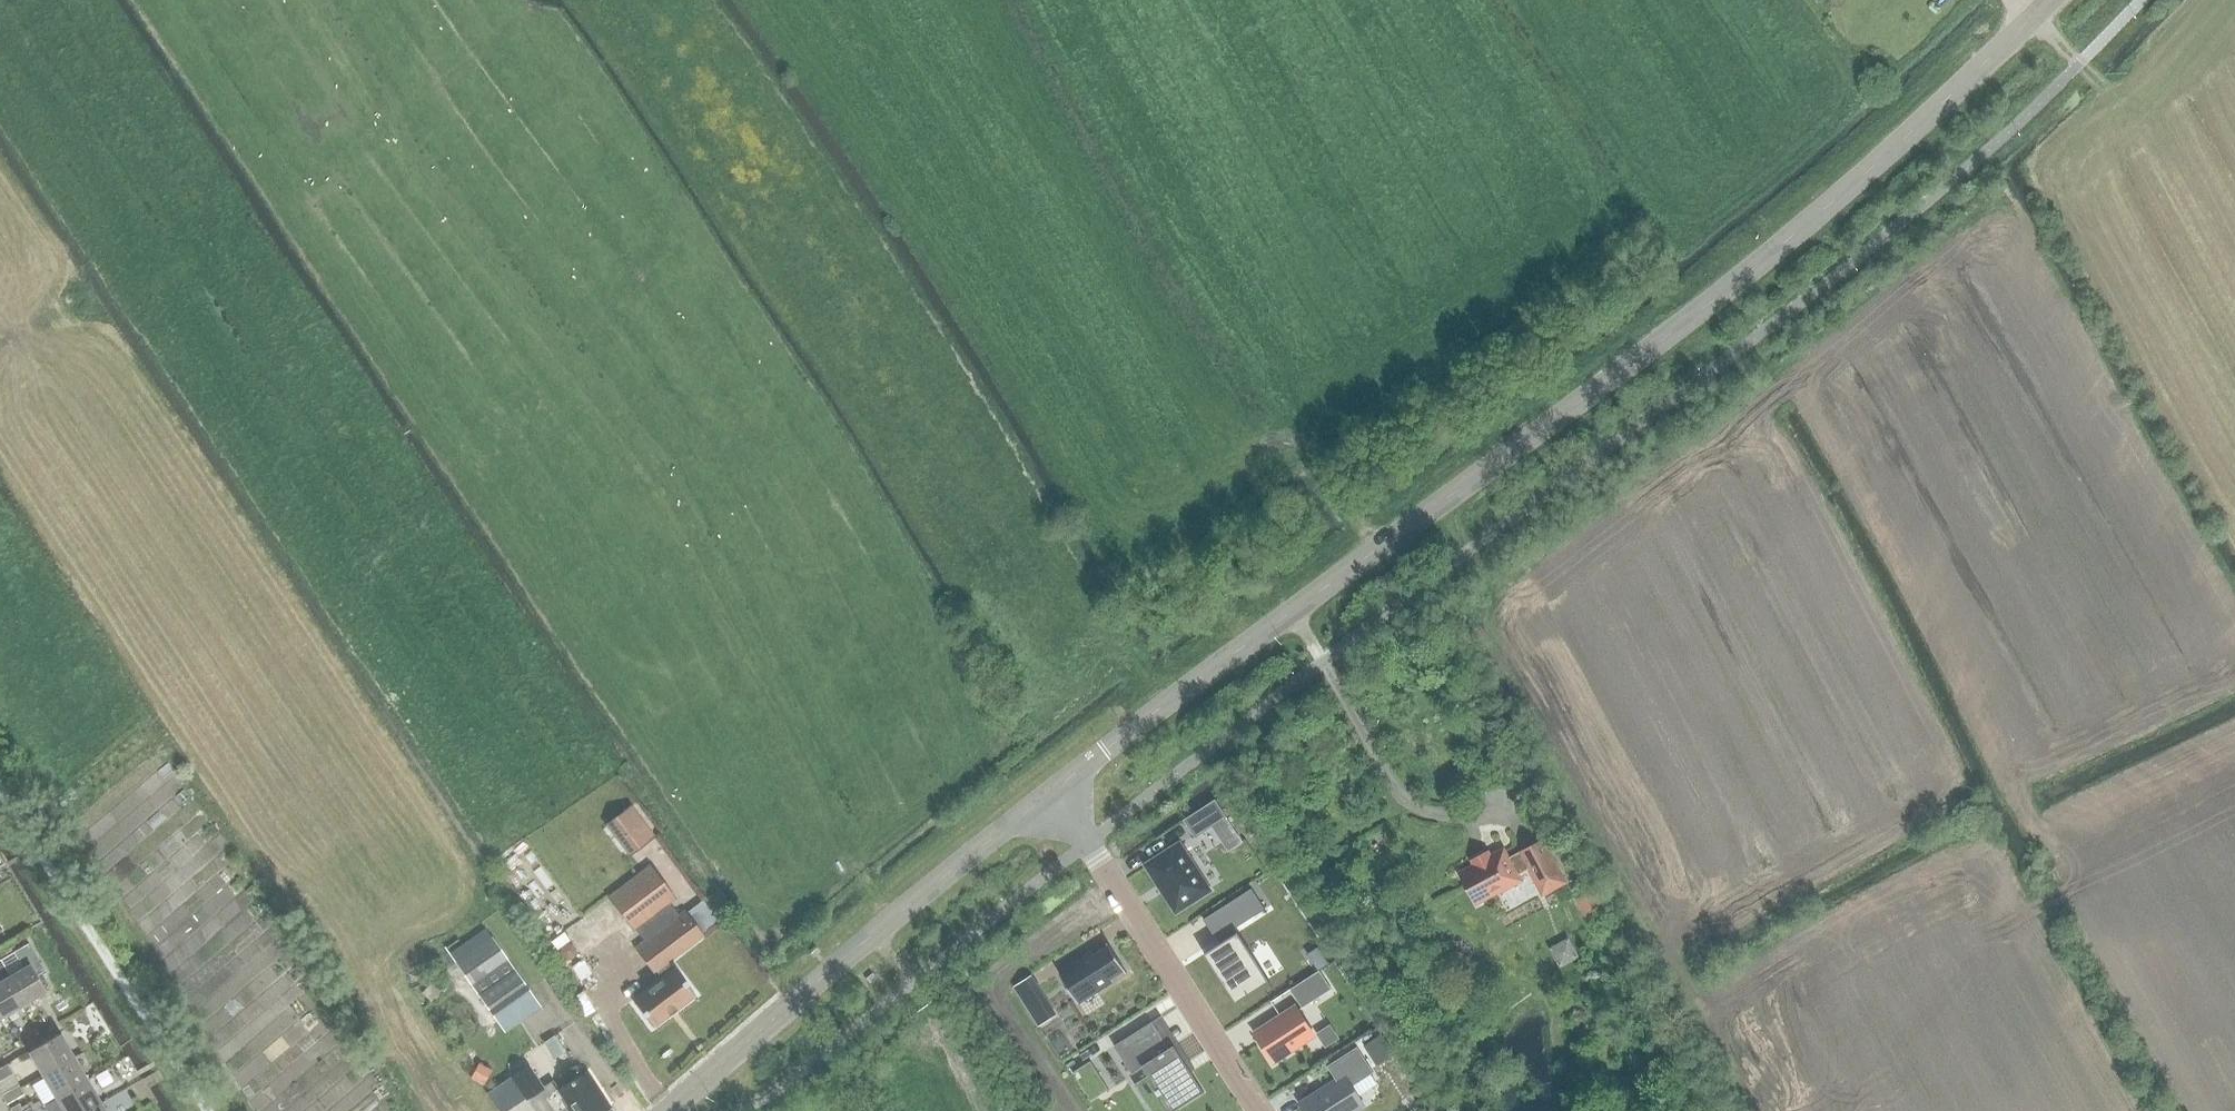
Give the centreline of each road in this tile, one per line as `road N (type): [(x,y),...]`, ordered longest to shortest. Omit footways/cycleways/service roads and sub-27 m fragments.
road 1 (unclassified): [(2052,0),(1911,133),(1663,340),(1105,750)]
road 2 (unclassified): [(663,1110),(1054,789)]
road 3 (track): [(207,1110),(0,786)]
road 4 (residential): [(1054,789),(1261,1110)]

